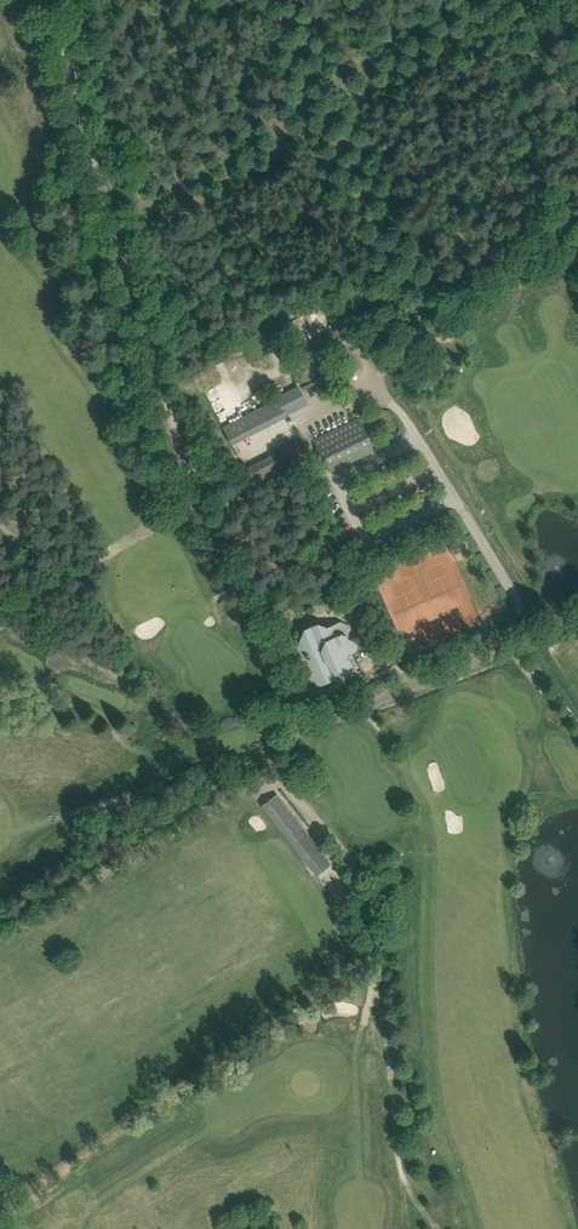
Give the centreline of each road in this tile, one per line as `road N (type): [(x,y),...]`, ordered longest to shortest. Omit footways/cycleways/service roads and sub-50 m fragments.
road 1 (track): [(299,732),(168,412),(45,0)]
road 2 (track): [(235,775),(0,919)]
road 3 (track): [(299,732),(539,635)]
road 4 (track): [(0,625),(197,491)]

